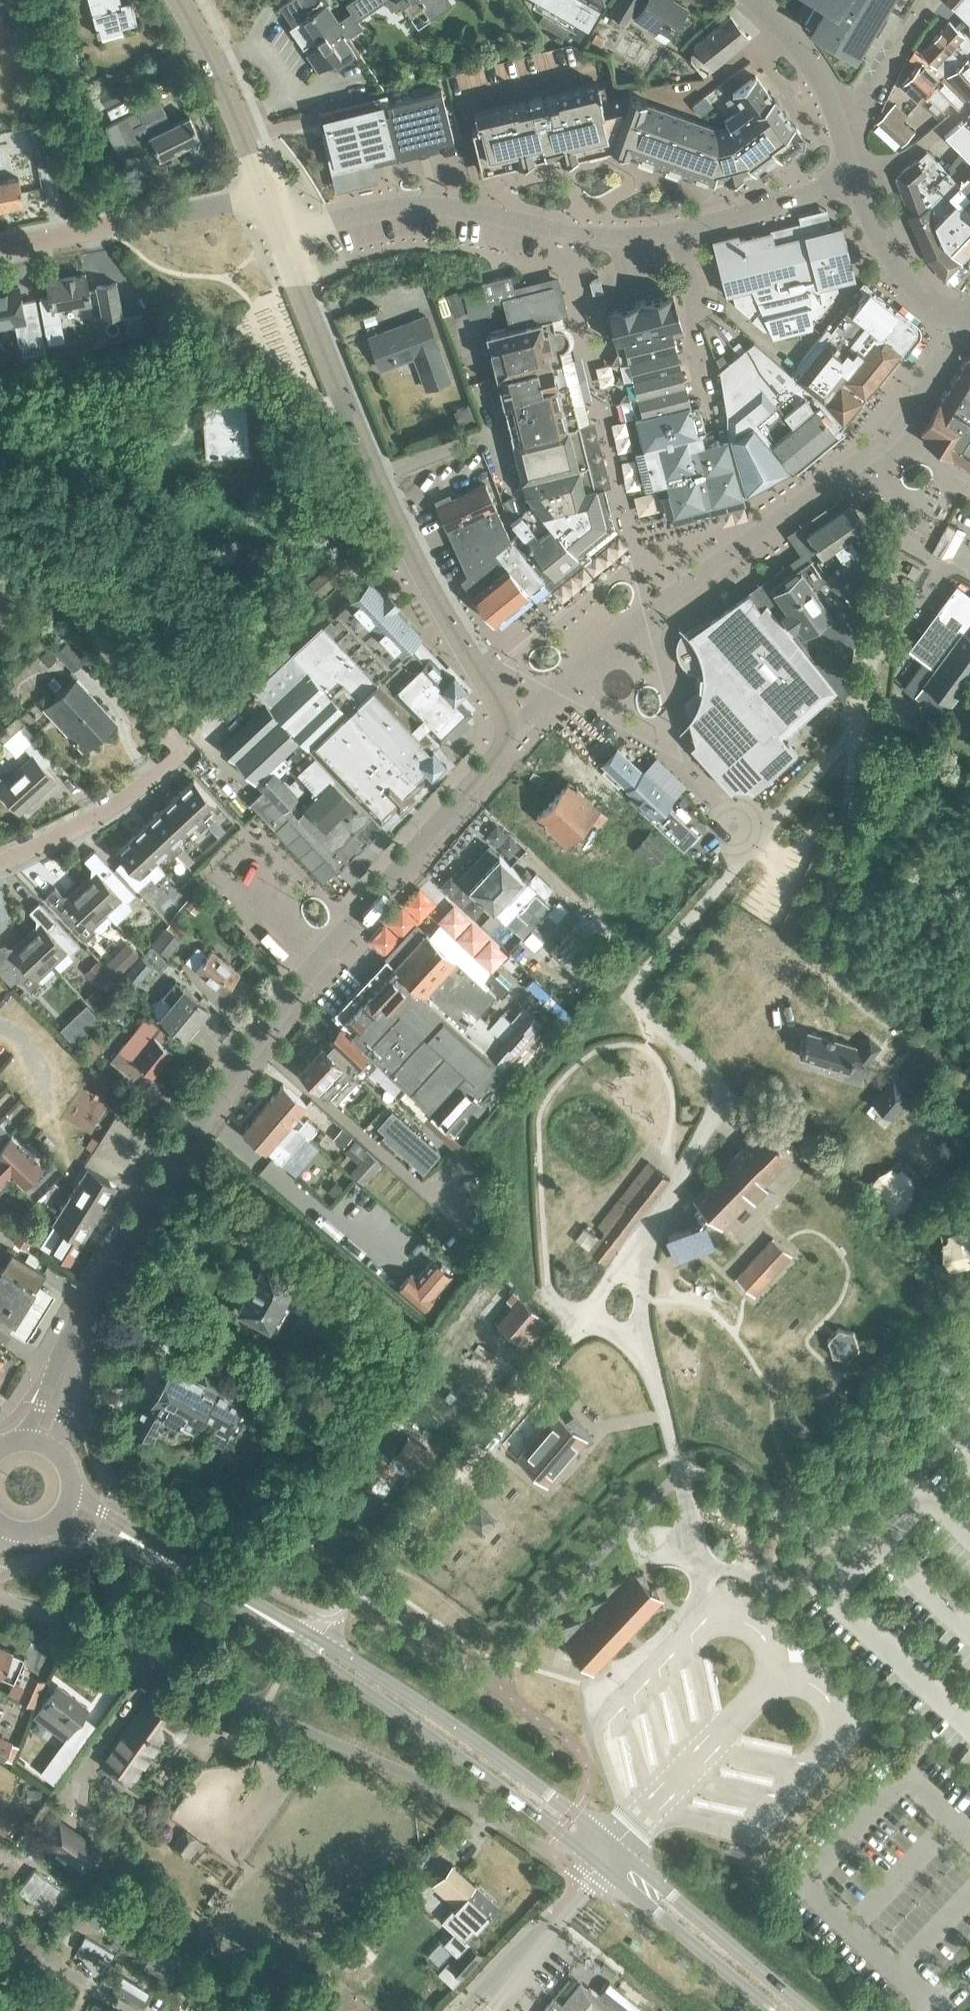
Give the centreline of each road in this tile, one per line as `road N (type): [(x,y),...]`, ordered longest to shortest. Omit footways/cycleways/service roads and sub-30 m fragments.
road 1 (residential): [(73,1343),(175,1136),(335,935),(518,728)]
road 2 (tertiary): [(811,2010),(571,1812),(320,1639)]
road 3 (residential): [(518,728),(593,651),(888,435),(962,319)]
road 4 (tertiary): [(311,1653),(559,1830),(781,2010)]
road 5 (residential): [(278,227),(429,204),(635,234),(725,219),(854,176)]
road 6 (unclassified): [(518,728),(467,654),(376,474),(278,227)]
road 7 (residential): [(0,245),(265,190)]
road 8 (residential): [(185,749),(101,814),(0,858)]
road 9 (unclassified): [(265,190),(178,0)]
road 10 (residential): [(962,319),(931,307),(898,268),(854,176)]
road 11 (residential): [(932,0),(867,100),(839,126)]
road 12 (unclassified): [(839,126),(810,63),(751,0)]
road 13 (tertiary): [(272,1624),(159,1558)]

